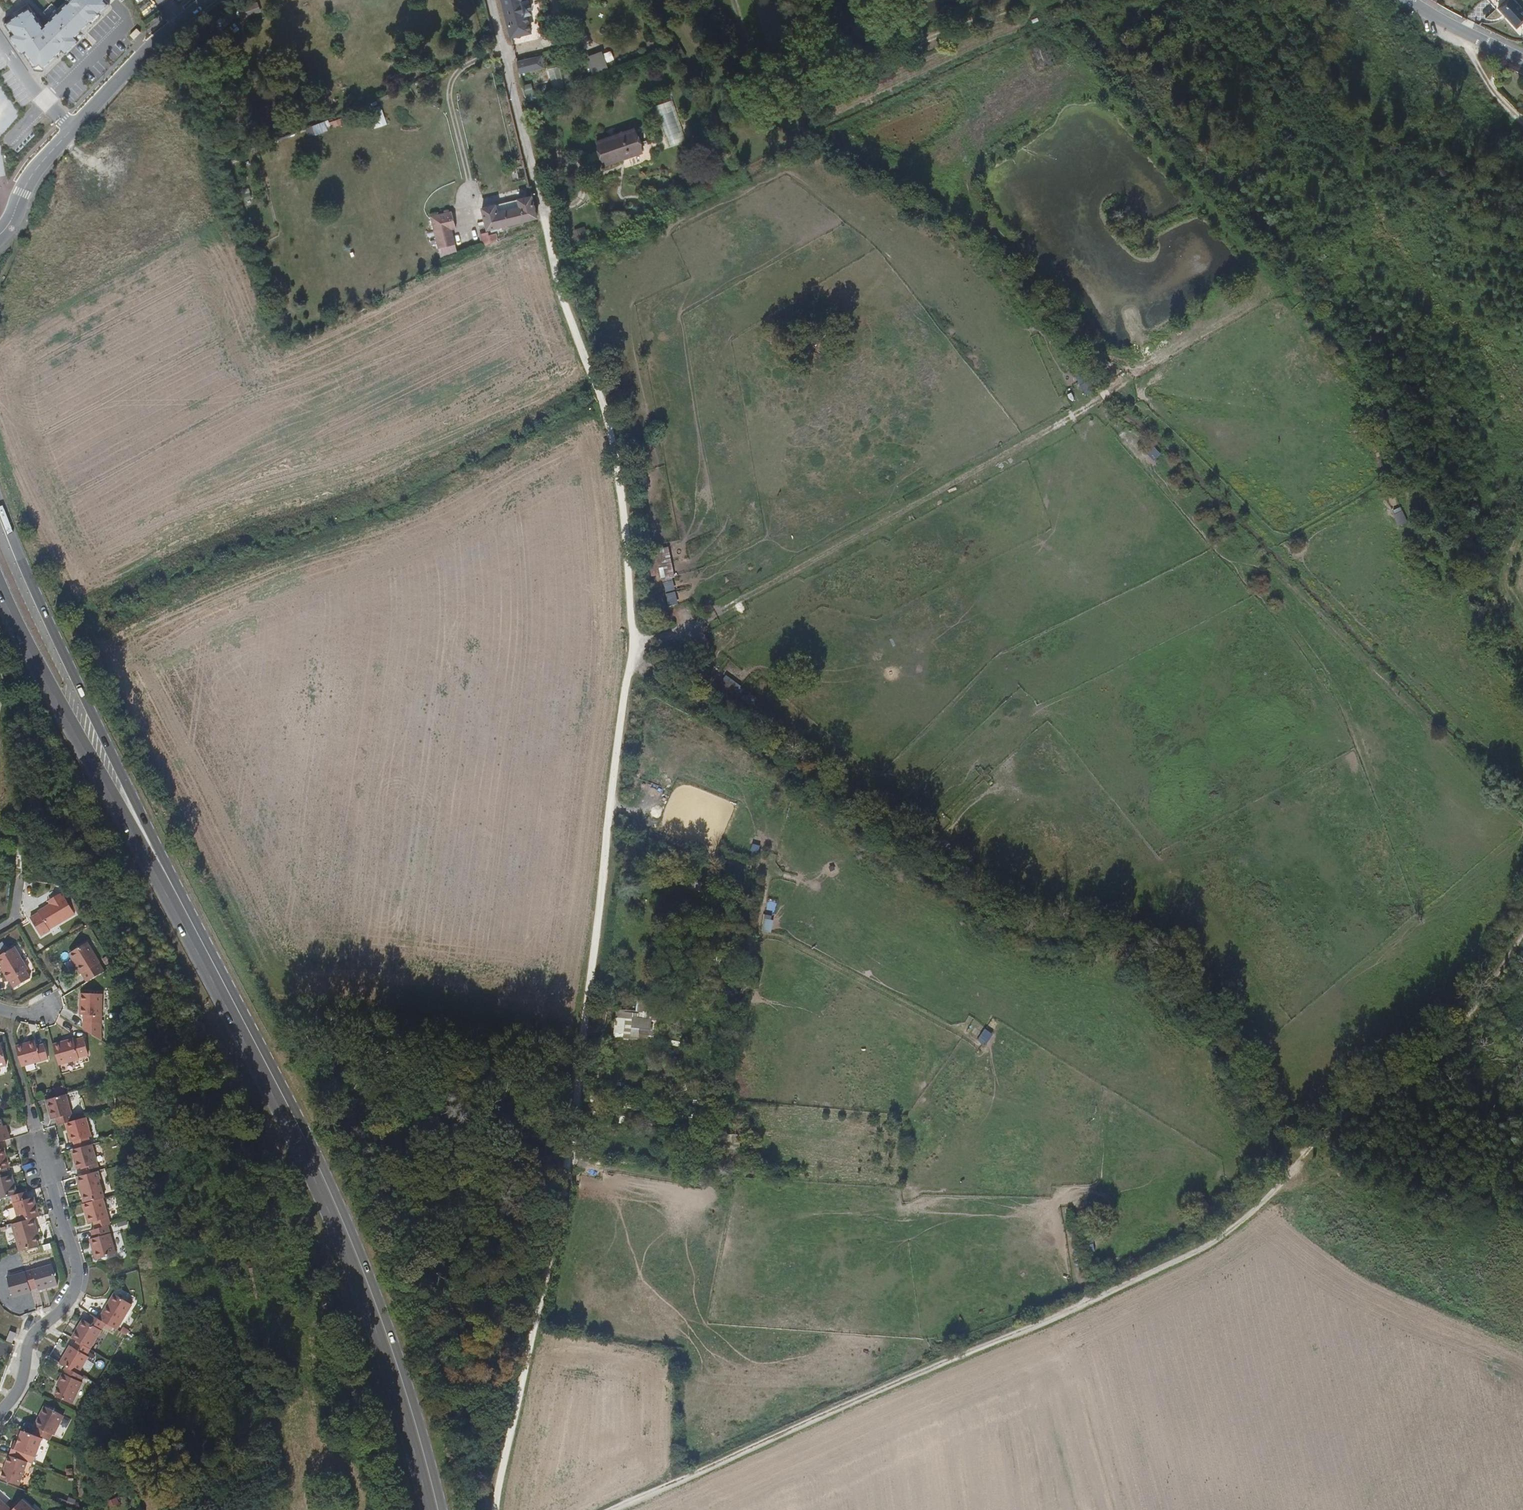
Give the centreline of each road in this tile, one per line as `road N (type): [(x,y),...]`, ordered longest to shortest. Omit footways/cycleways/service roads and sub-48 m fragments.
road 1 (track): [(488,0),(549,253),(604,426),(628,620),(561,1178),(488,1509)]
road 2 (track): [(618,1509),(1196,1252),(1266,1200),(1329,1120),(1412,1068),(1465,1021),(1522,930)]
road 3 (track): [(627,647),(969,906),(1018,933),(1127,949),(1249,1087),(1293,1165)]
road 4 (primary): [(176,898),(342,1225),(394,1362),(435,1509)]
road 5 (primary): [(176,898),(0,508)]
road 6 (primary): [(0,588),(176,898)]
road 7 (residential): [(0,1412),(21,1386),(33,1334),(76,1284),(32,1112)]
road 8 (residential): [(207,0),(68,132)]
road 9 (track): [(1522,665),(1503,636),(1485,579),(1496,545),(1522,517)]
road 10 (track): [(1522,128),(1450,24)]
road 11 (residential): [(68,132),(31,175),(0,234)]
road 12 (residential): [(1419,0),(1522,60)]

